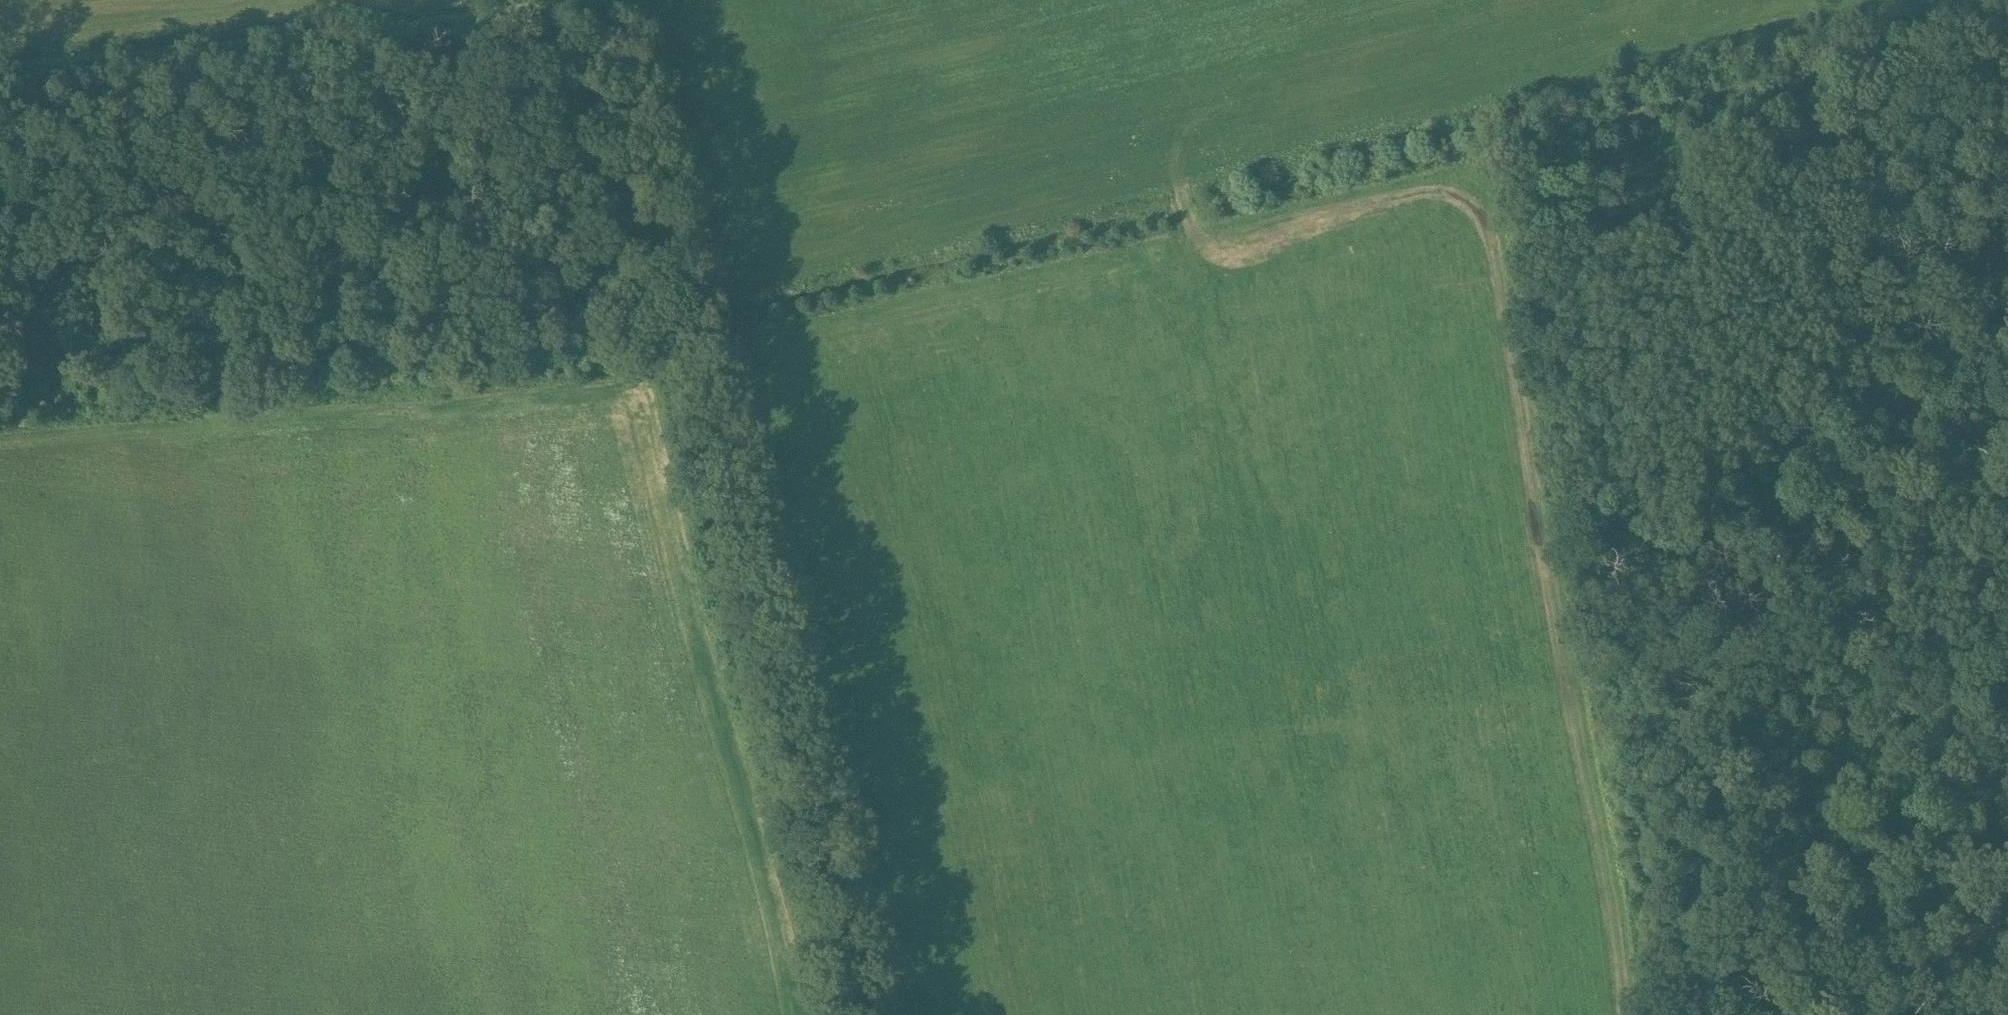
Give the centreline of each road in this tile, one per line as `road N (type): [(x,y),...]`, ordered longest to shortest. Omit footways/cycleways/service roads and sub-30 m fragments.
road 1 (track): [(872,1014),(606,0)]

